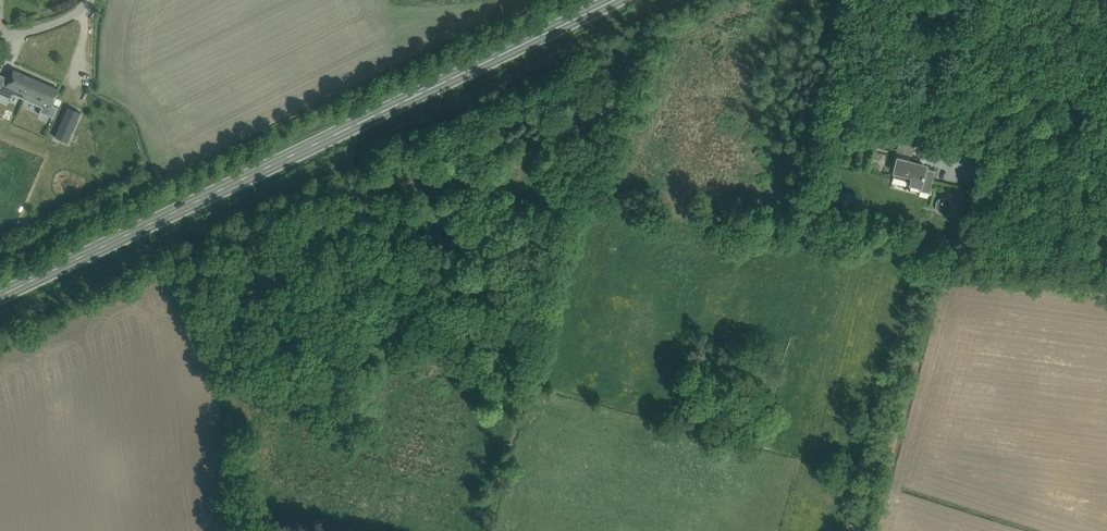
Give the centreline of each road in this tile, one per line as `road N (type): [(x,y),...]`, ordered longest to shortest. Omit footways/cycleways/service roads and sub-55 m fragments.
road 1 (secondary): [(0,296),(615,0)]

